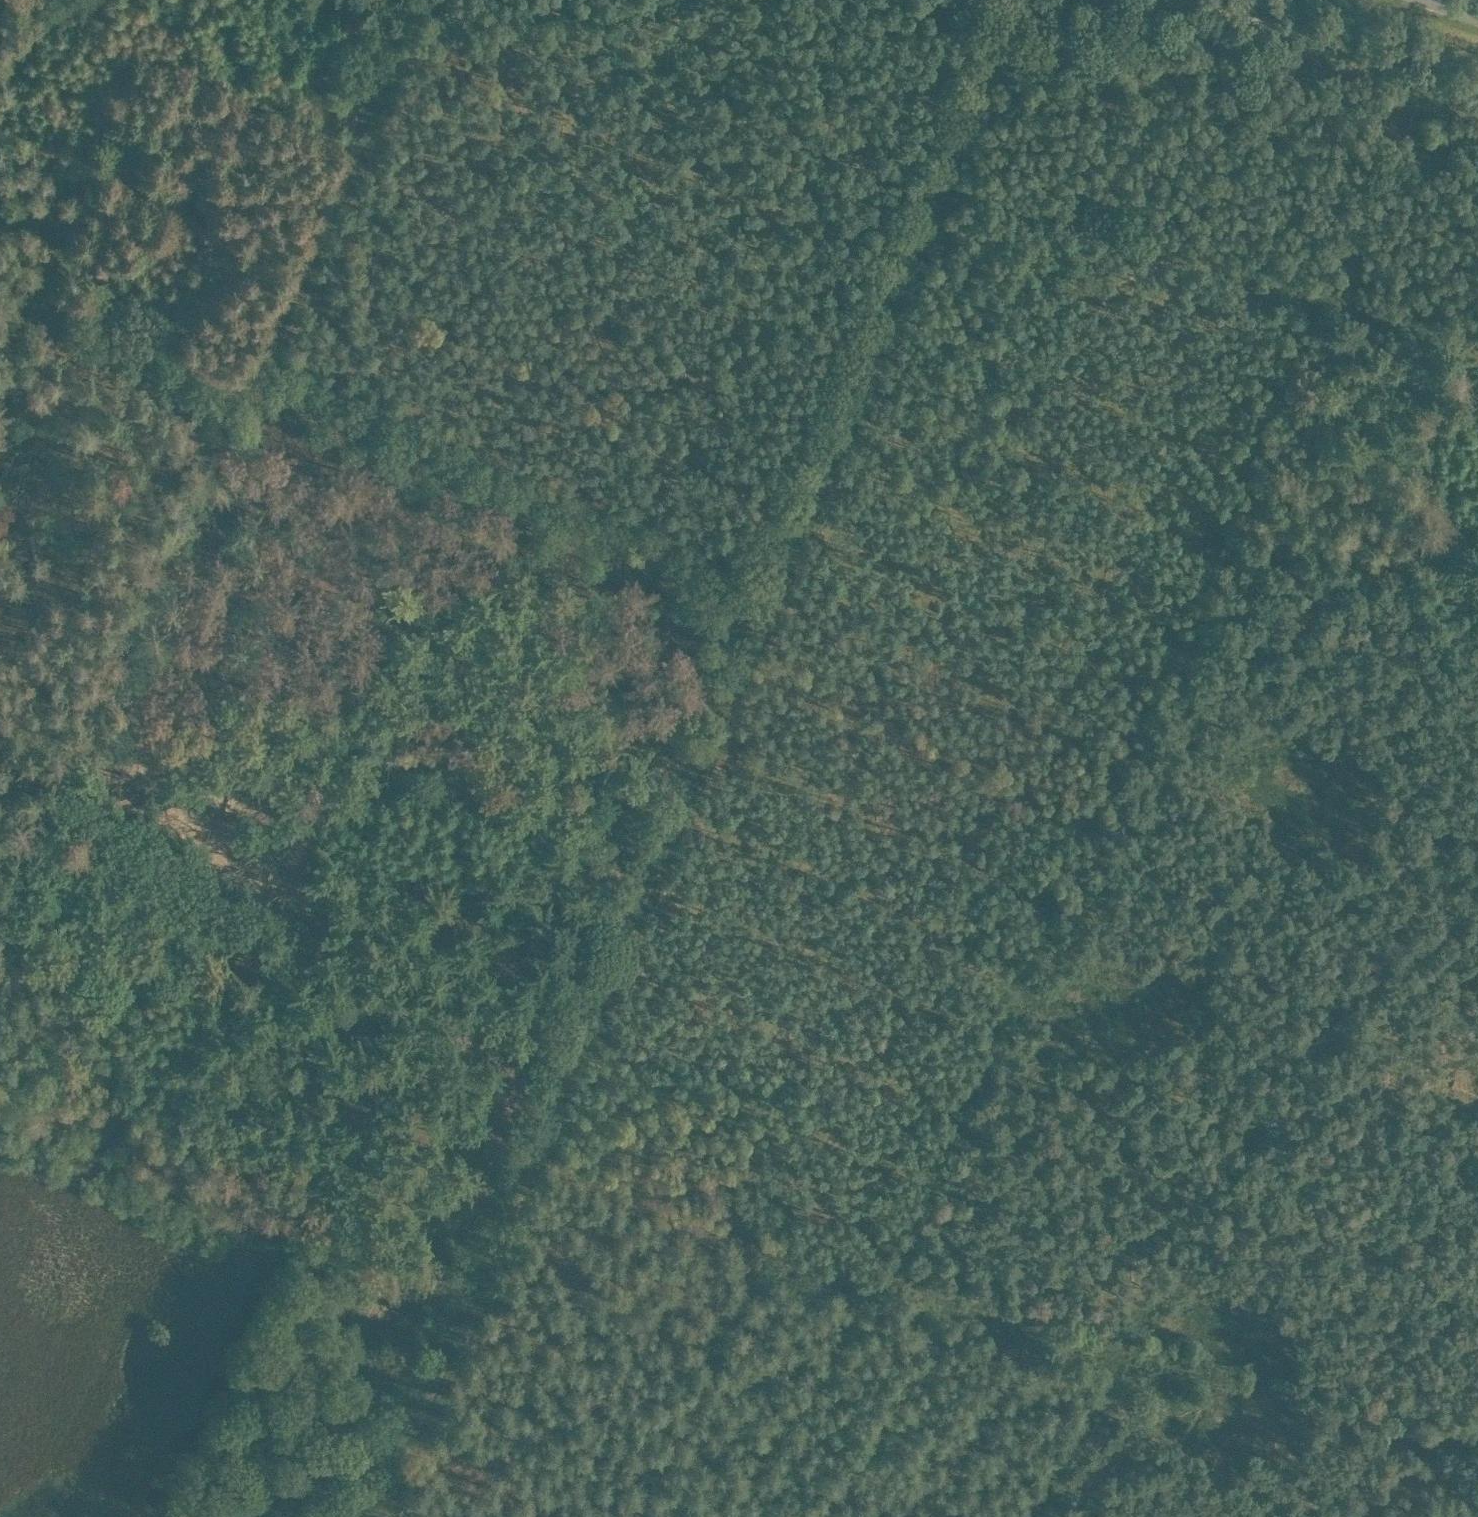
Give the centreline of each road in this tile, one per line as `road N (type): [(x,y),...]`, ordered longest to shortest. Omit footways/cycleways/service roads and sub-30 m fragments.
road 1 (track): [(1015,0),(363,1516)]

